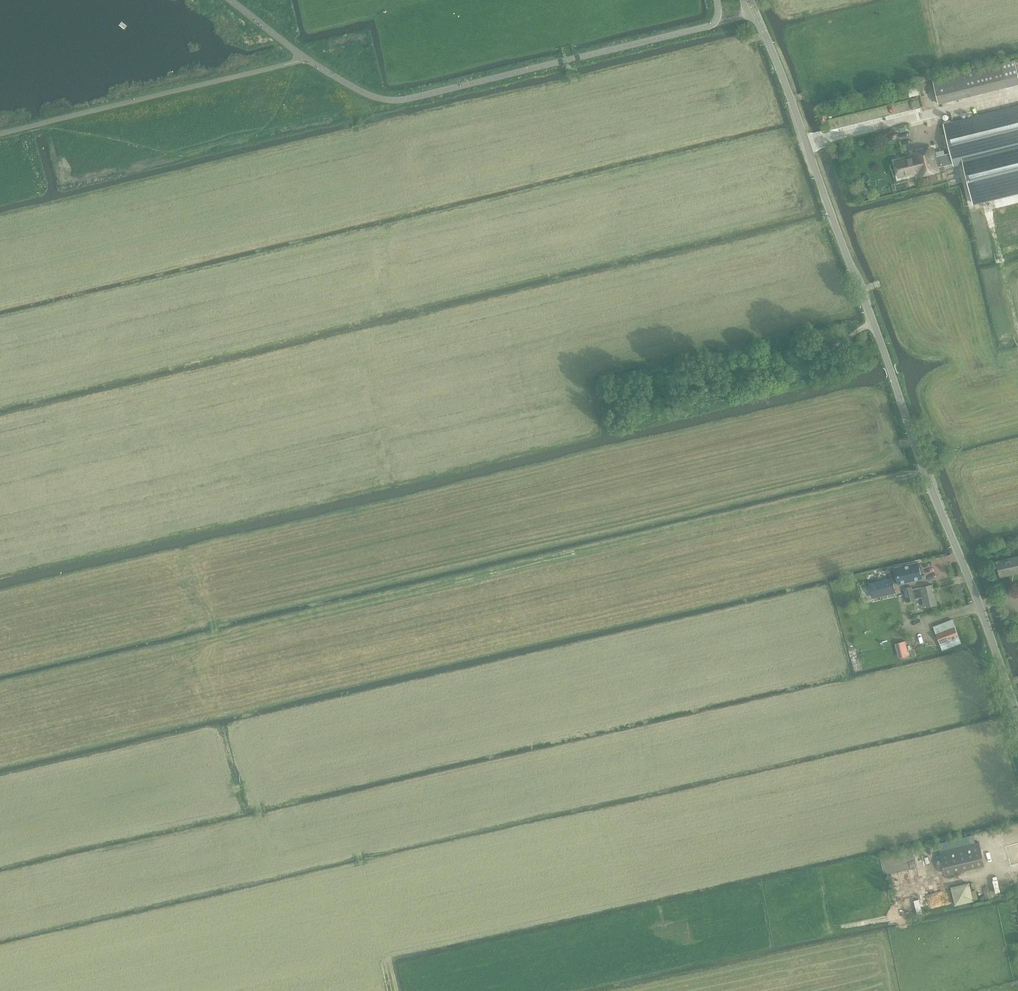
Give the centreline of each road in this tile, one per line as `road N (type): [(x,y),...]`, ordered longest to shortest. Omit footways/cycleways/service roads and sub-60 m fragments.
road 1 (tertiary): [(1017,716),(748,0)]
road 2 (track): [(228,788),(250,787),(262,820),(359,852),(390,990)]

